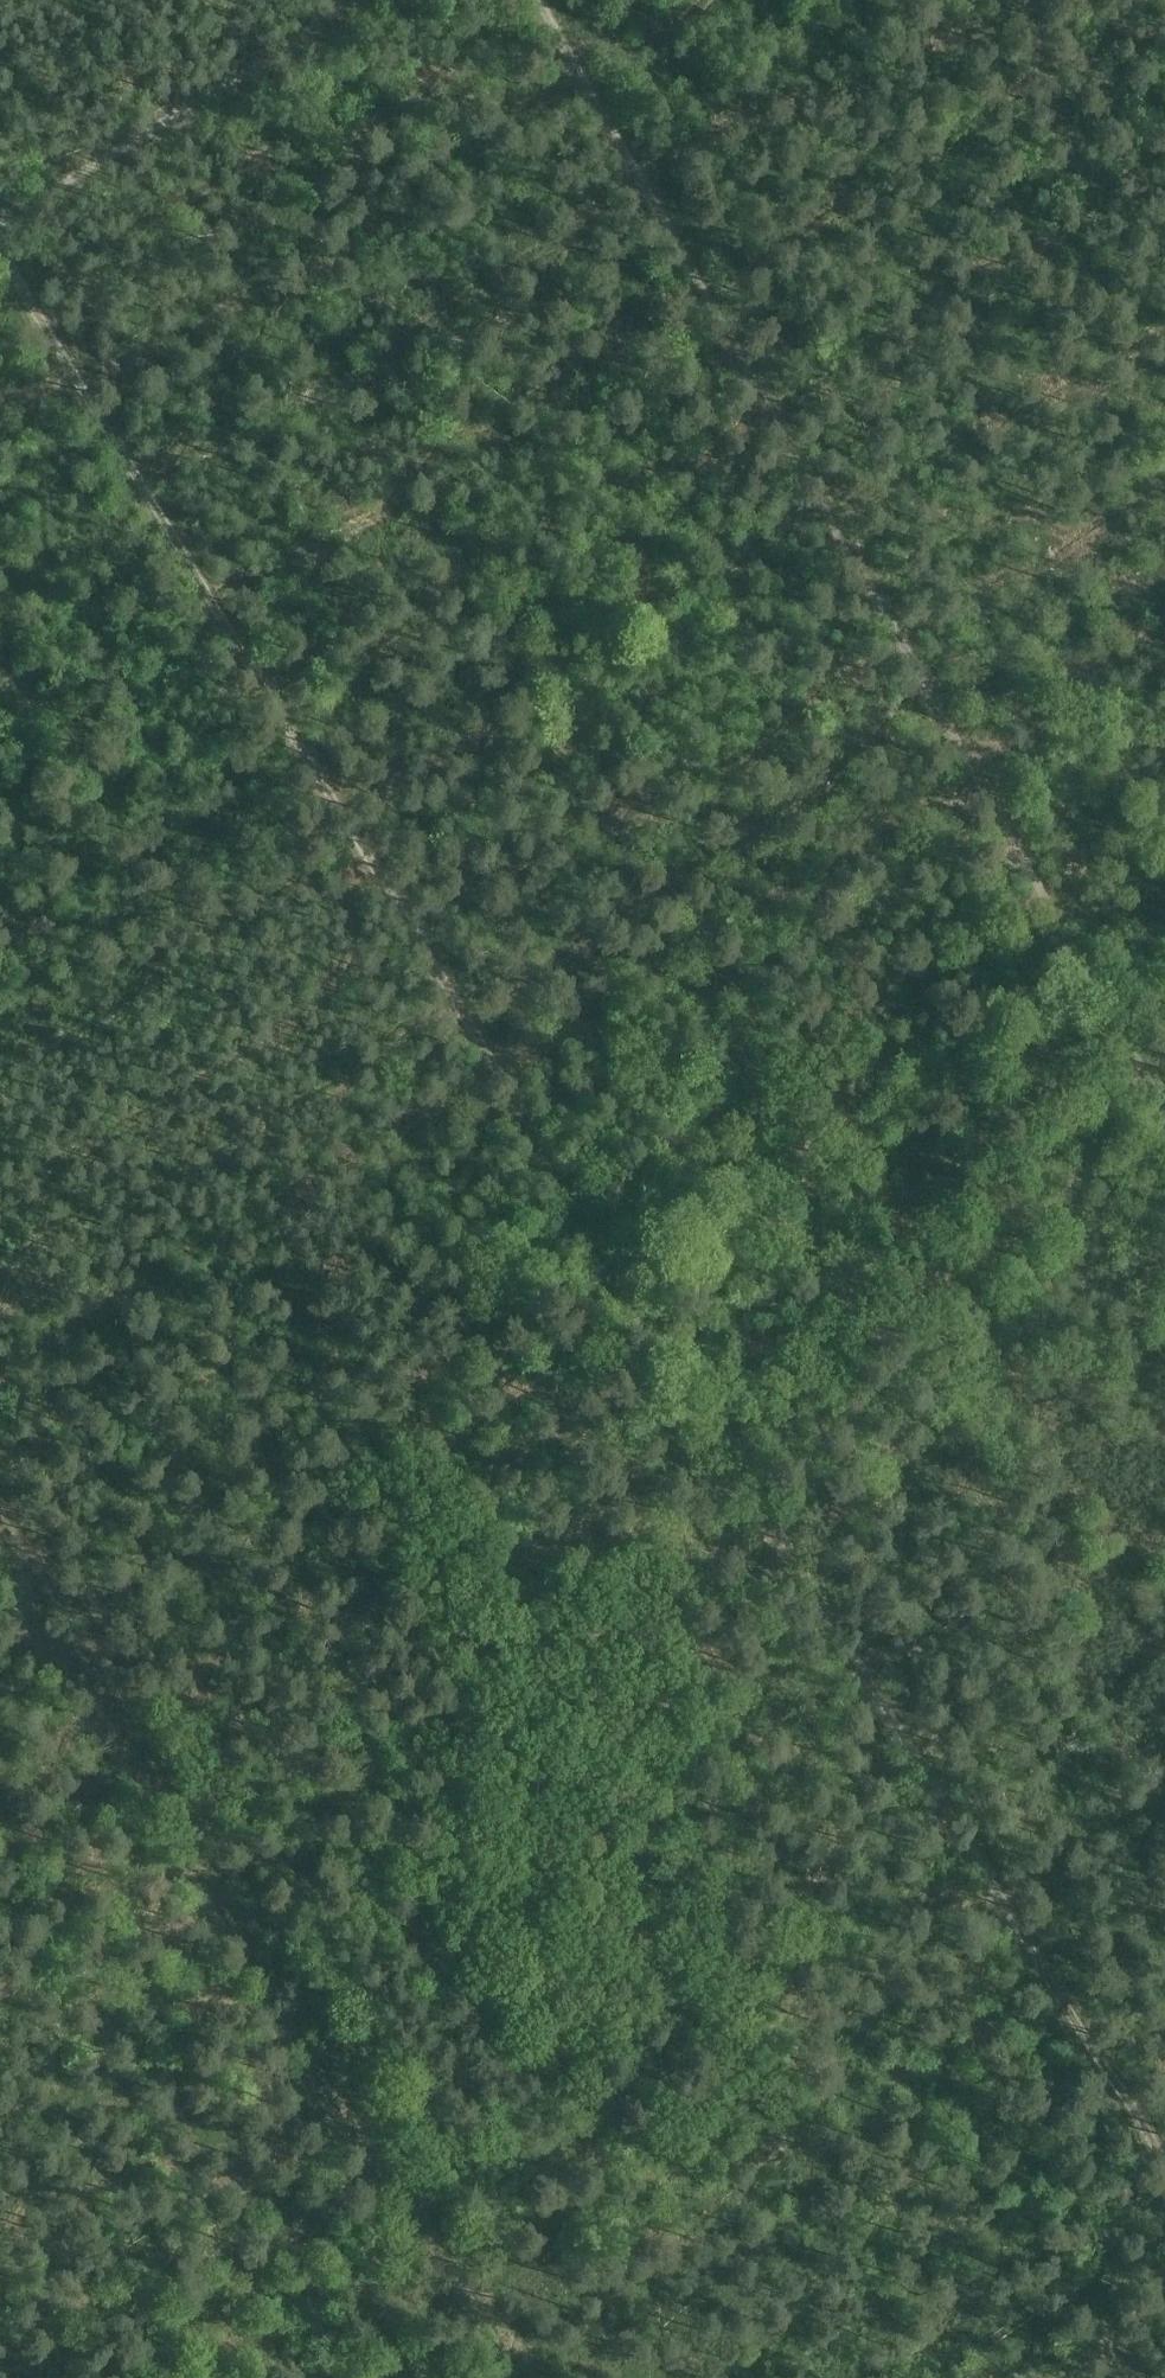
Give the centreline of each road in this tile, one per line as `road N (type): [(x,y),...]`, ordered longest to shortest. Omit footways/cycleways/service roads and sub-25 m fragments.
road 1 (track): [(537,0),(1164,1110)]
road 2 (track): [(358,6),(0,219)]

